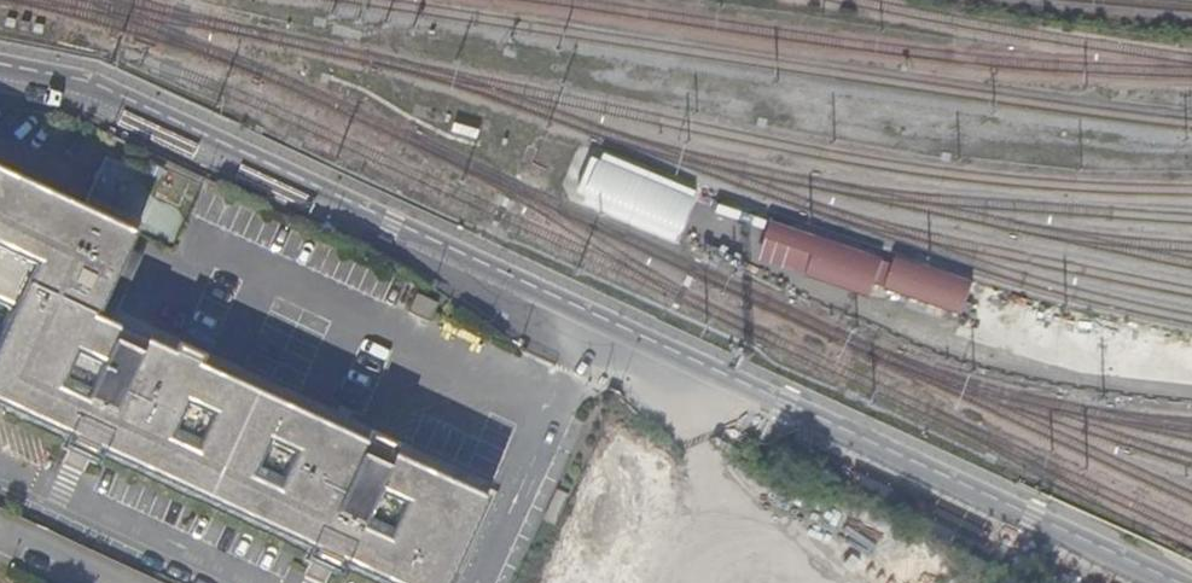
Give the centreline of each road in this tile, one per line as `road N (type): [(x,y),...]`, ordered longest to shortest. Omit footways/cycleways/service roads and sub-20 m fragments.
road 1 (unclassified): [(0,69),(96,88),(1173,582)]

